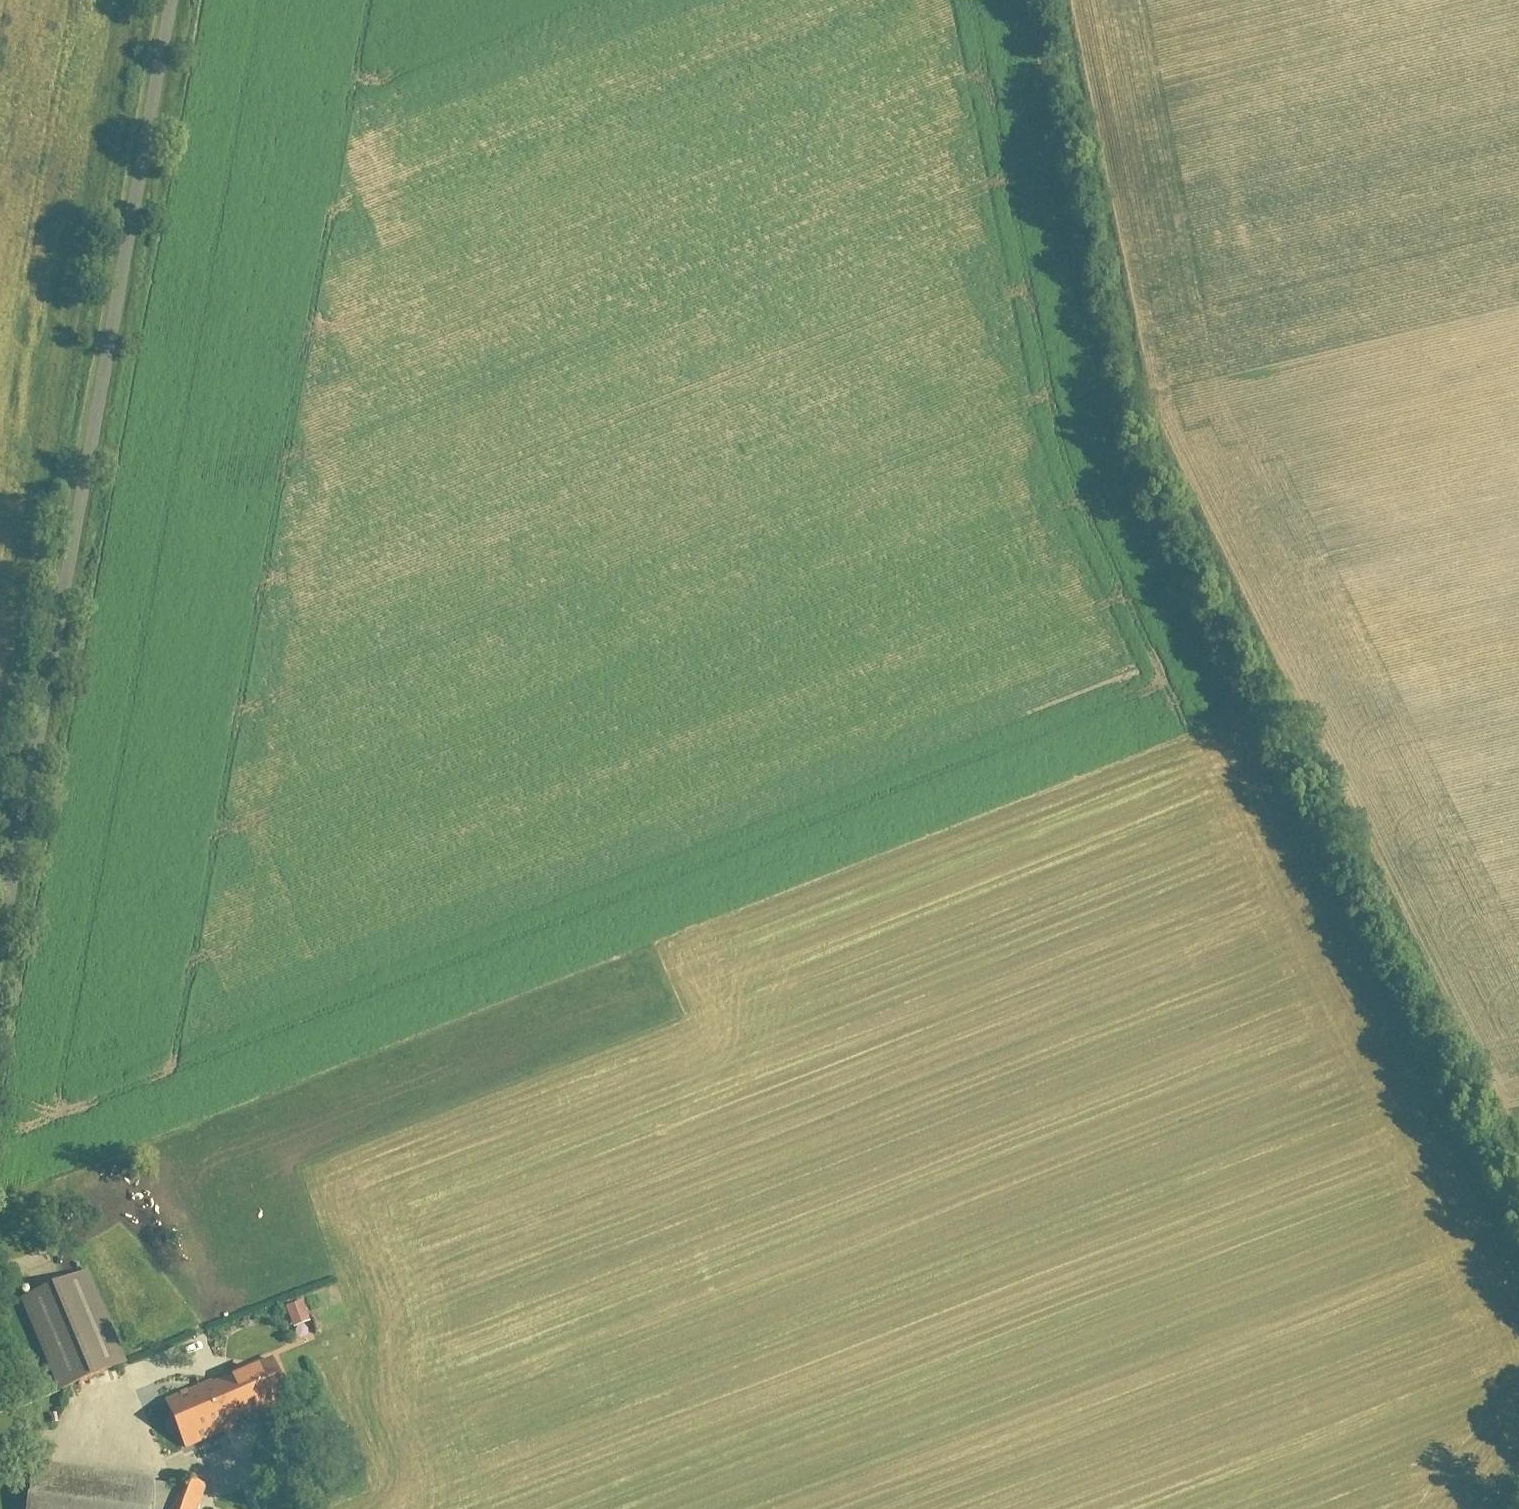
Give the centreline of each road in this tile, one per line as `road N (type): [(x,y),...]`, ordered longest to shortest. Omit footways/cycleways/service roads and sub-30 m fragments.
road 1 (unclassified): [(169,0),(0,934)]

